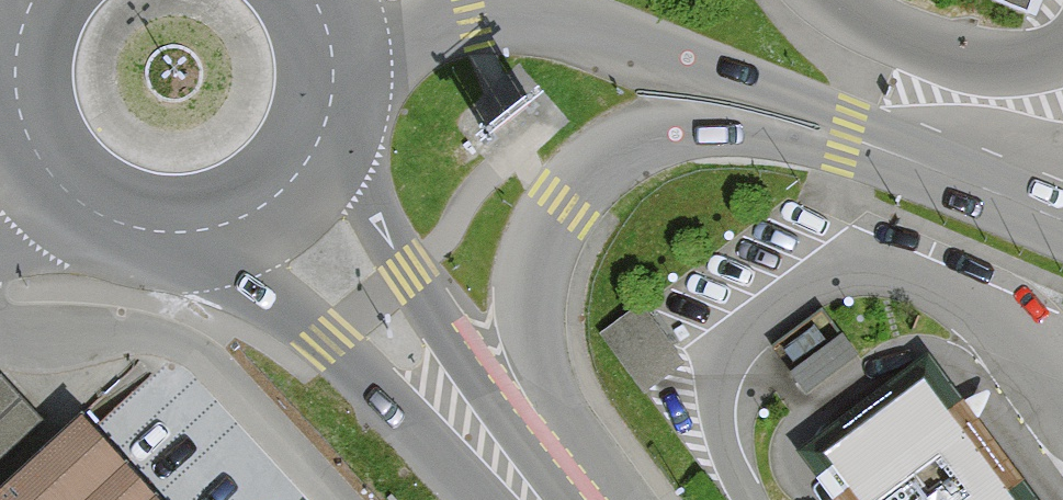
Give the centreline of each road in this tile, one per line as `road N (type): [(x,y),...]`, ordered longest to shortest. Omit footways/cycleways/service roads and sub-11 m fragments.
road 1 (secondary): [(534,499),(386,235),(315,148)]
road 2 (secondary): [(216,226),(285,305),(523,499)]
road 3 (secondary): [(46,168),(81,202),(125,224),(216,226)]
road 4 (secondary): [(315,148),(329,110),(333,58),(316,0)]
road 5 (secondary): [(19,31),(17,106),(46,168)]
road 6 (secondary): [(216,226),(289,183),(315,148)]

